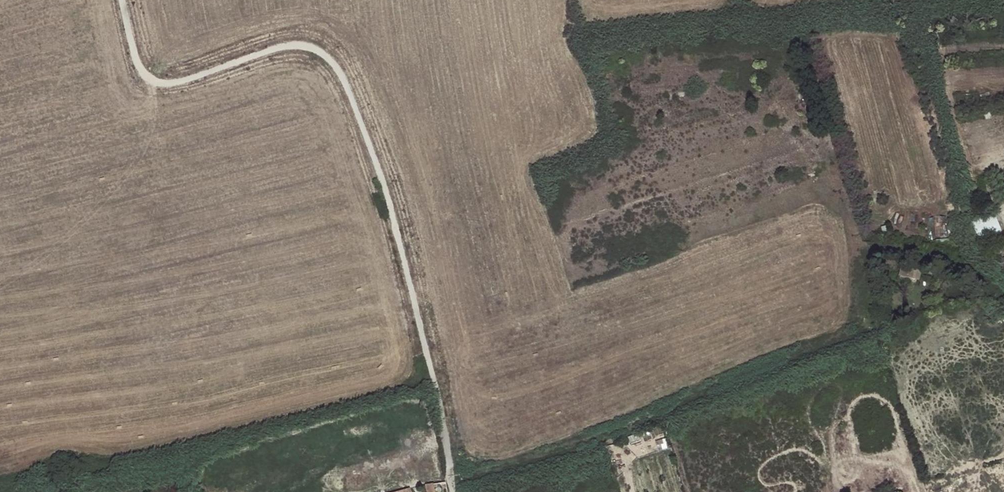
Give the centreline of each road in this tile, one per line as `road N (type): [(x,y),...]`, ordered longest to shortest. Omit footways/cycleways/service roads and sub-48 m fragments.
road 1 (track): [(122,0),(137,63),(155,81),(186,80),(285,46),(315,49),(338,69),(395,225),(453,475)]

